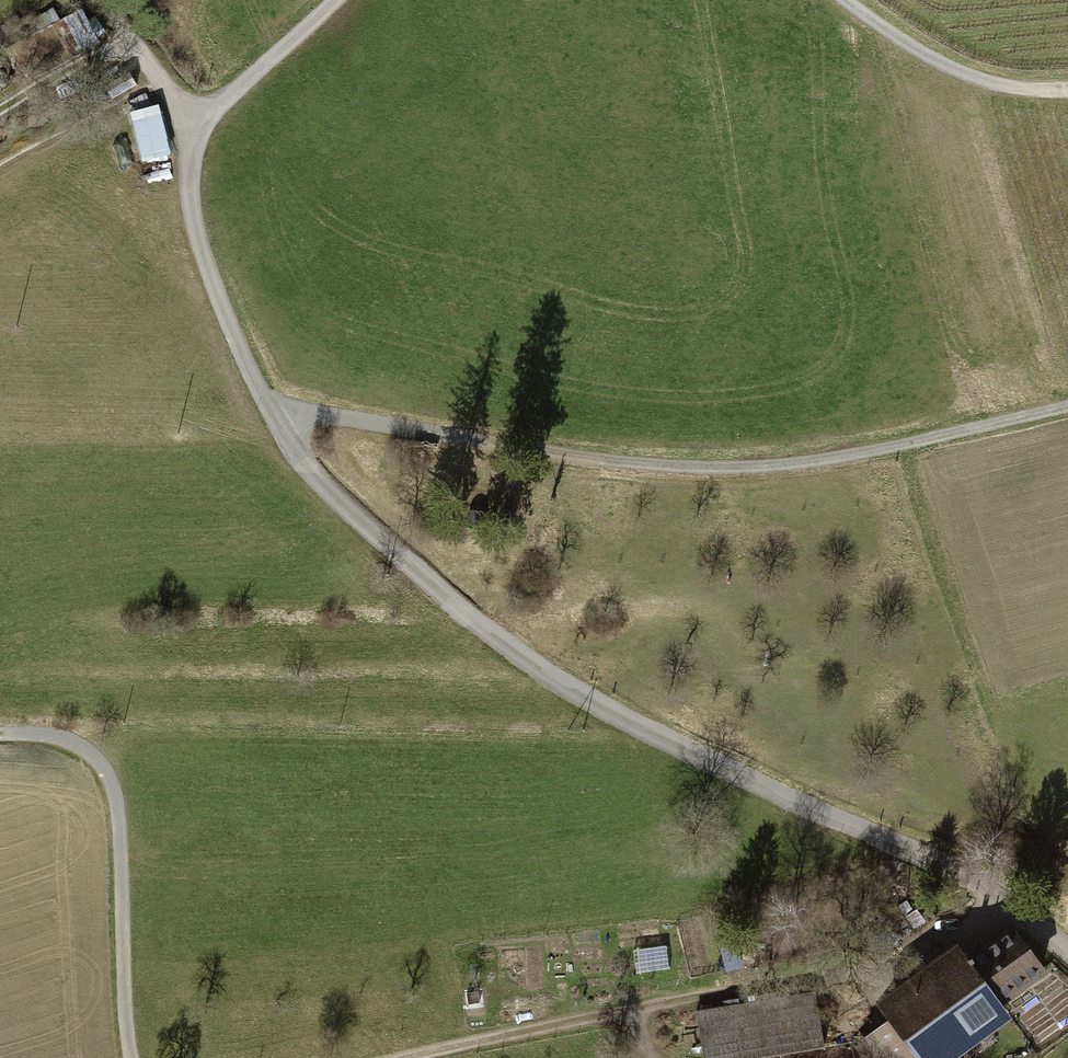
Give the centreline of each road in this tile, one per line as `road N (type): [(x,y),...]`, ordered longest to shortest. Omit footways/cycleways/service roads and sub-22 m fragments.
road 1 (residential): [(100,0),(175,101),(196,232),(222,308),(267,409),(325,489),(459,609),(597,707),(954,868),(1067,953)]
road 2 (track): [(267,409),(656,470),(819,468),(1067,411)]
road 3 (track): [(419,1057),(834,974),(1009,906)]
road 4 (track): [(134,1057),(120,814),(103,764),(64,738),(0,736)]
road 5 (track): [(1067,89),(979,80),(845,0)]
road 6 (track): [(185,134),(335,0)]

